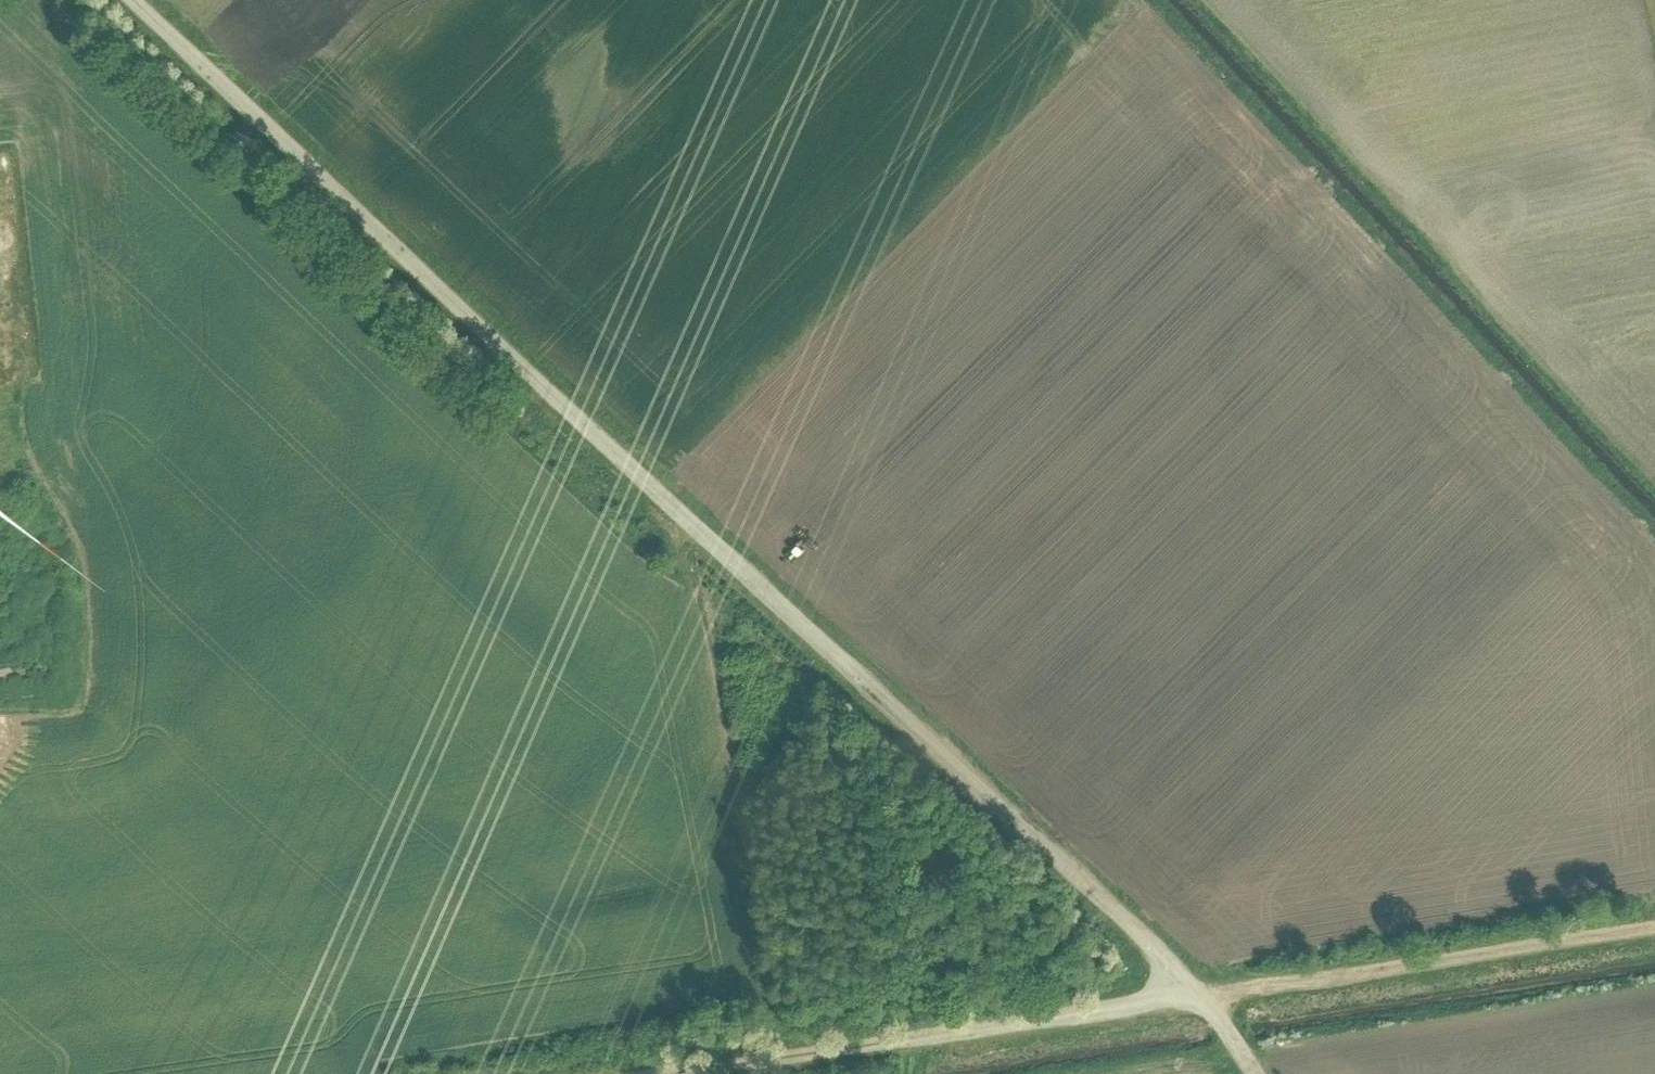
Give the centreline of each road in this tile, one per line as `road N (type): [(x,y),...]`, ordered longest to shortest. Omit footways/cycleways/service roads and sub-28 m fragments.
road 1 (track): [(1206,999),(712,569),(112,0)]
road 2 (track): [(733,1073),(1654,927)]

